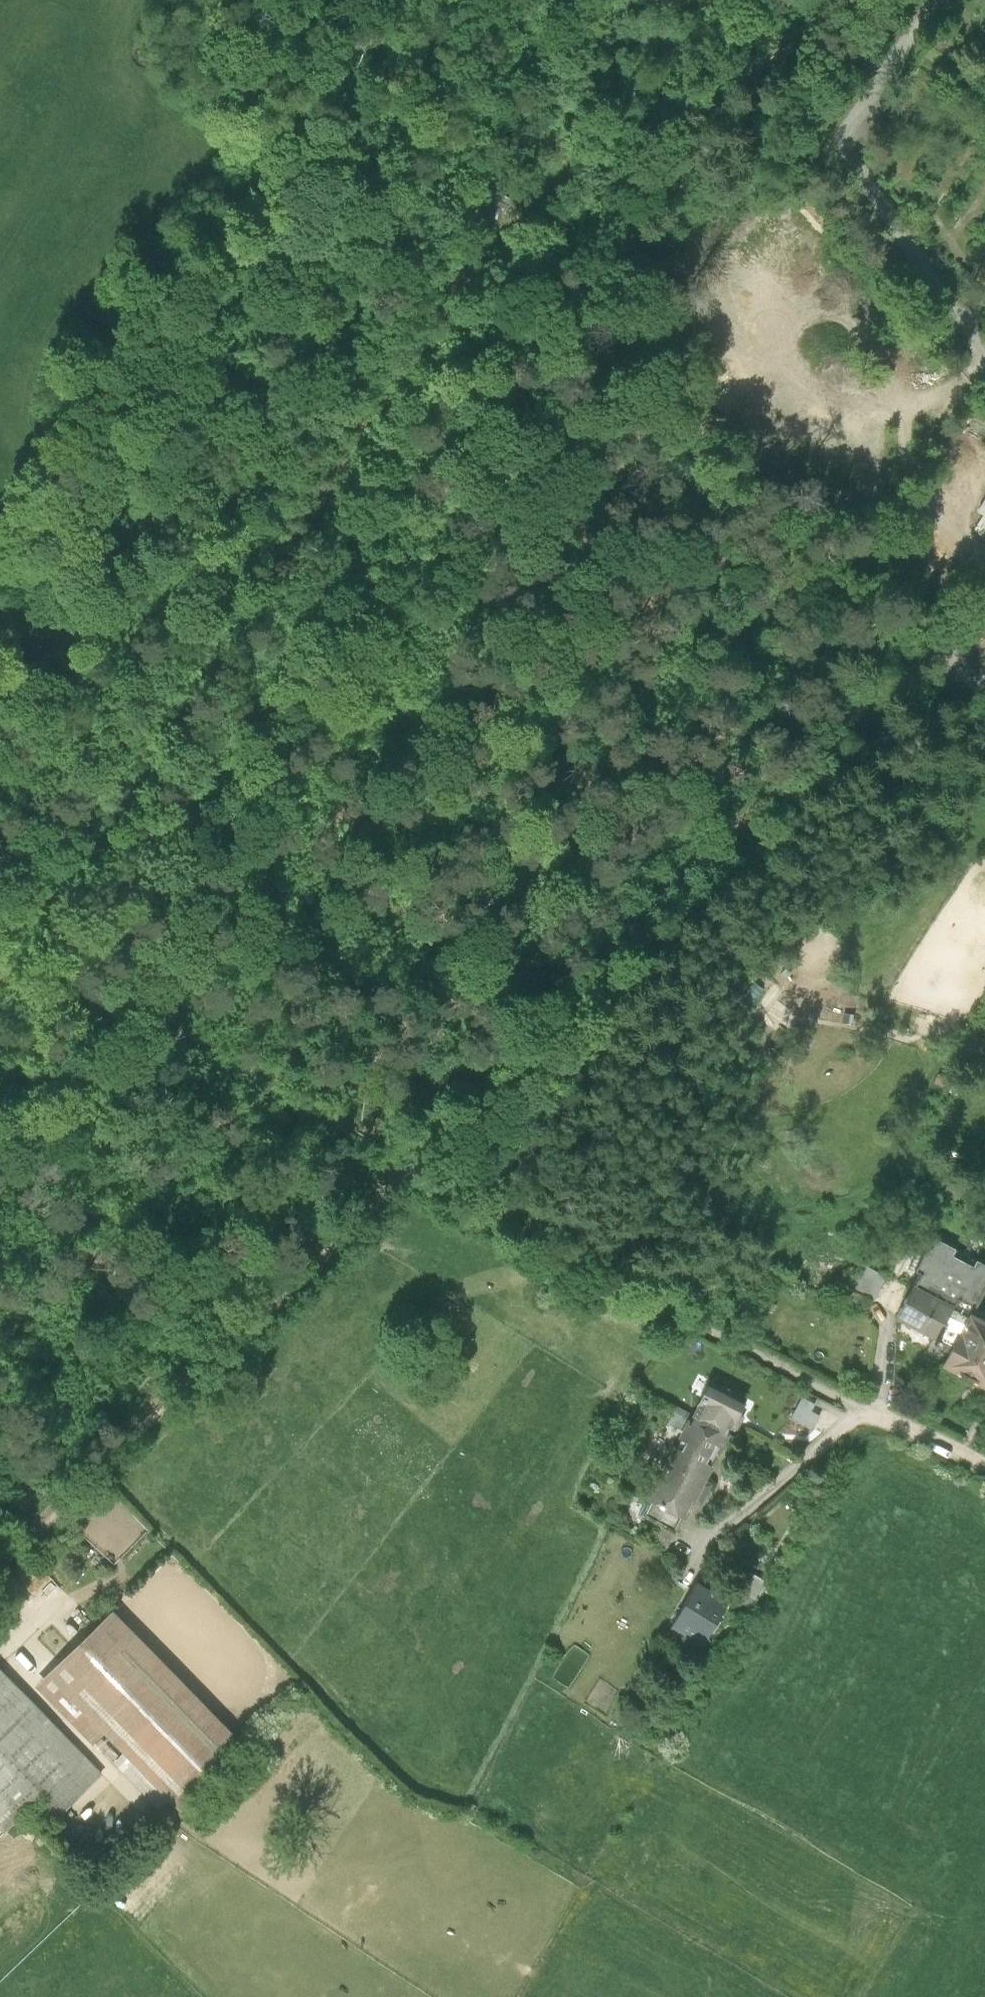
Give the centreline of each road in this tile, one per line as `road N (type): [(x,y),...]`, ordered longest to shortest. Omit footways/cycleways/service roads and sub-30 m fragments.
road 1 (track): [(0,1569),(910,662)]
road 2 (track): [(781,1376),(404,1174)]

